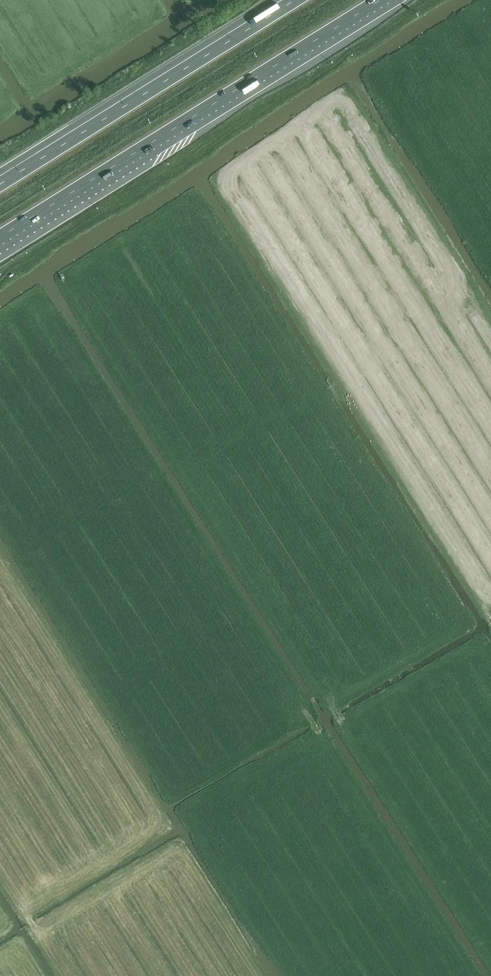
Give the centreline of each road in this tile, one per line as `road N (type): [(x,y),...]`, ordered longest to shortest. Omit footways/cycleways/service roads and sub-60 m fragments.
road 1 (motorway): [(0,242),(388,0)]
road 2 (motorway): [(294,0),(0,183)]

